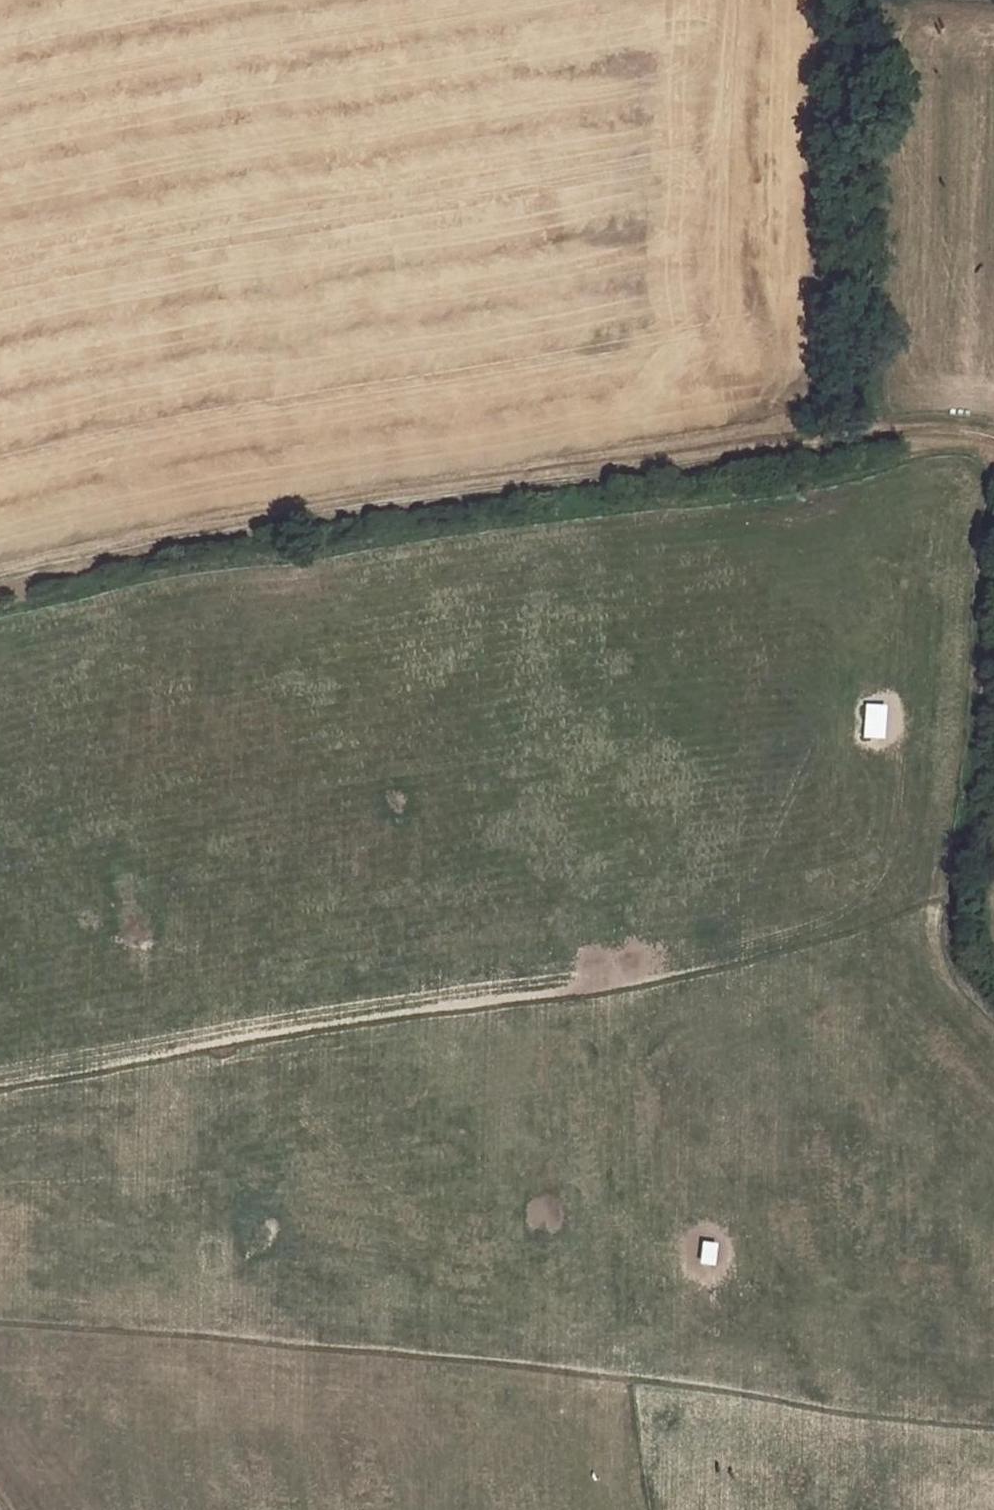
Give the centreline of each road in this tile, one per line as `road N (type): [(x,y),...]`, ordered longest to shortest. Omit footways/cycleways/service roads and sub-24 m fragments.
road 1 (track): [(993,446),(920,432),(324,514),(0,582)]

